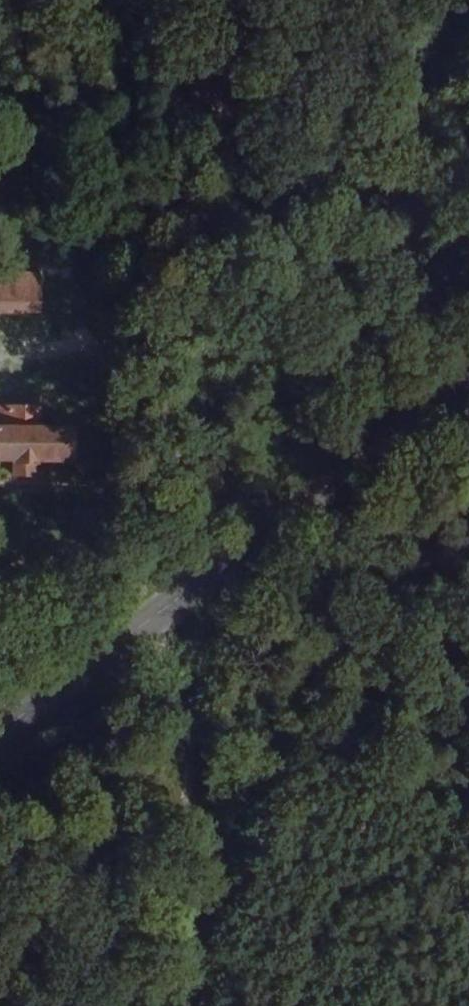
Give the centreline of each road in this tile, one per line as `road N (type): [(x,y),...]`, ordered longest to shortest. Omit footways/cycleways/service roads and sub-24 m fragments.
road 1 (track): [(170,773),(155,618),(175,0)]
road 2 (primary): [(0,733),(155,618),(468,428)]
road 3 (track): [(419,1005),(381,961),(170,773)]
road 4 (track): [(170,1005),(170,773)]

